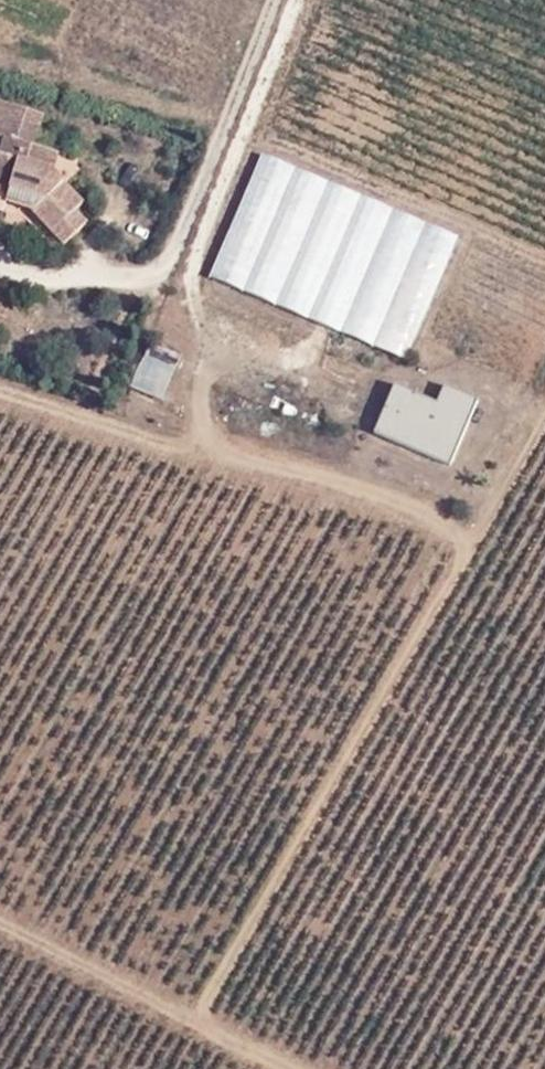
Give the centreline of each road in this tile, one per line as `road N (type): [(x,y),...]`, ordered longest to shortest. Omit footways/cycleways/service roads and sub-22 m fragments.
road 1 (track): [(194,1019),(544,391)]
road 2 (track): [(0,926),(295,1068)]
road 3 (track): [(244,132),(0,63)]
road 4 (track): [(512,394),(422,373),(388,375),(359,387),(353,405)]

